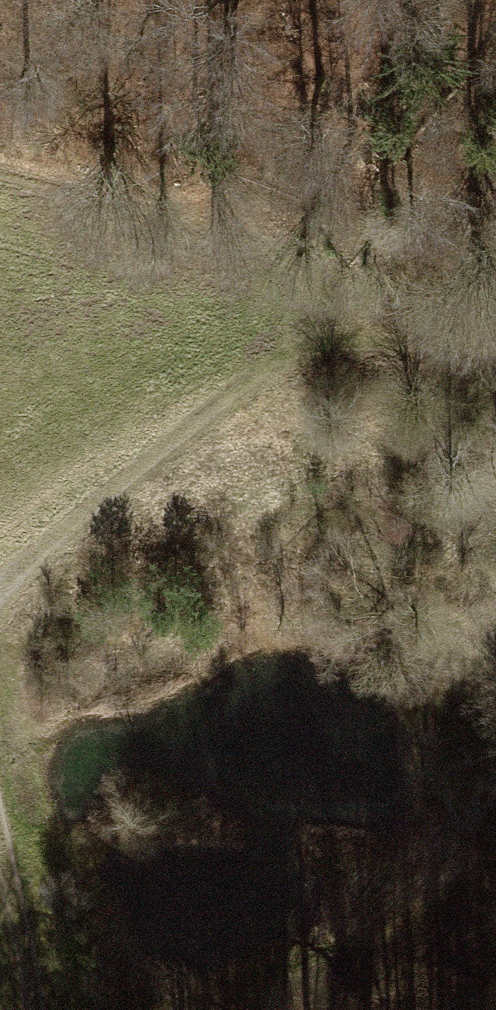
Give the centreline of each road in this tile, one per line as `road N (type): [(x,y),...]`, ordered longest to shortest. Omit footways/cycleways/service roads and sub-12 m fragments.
road 1 (track): [(278,356),(301,320),(288,261),(218,219),(0,177)]
road 2 (track): [(0,606),(48,545),(278,356)]
road 3 (track): [(278,356),(495,353)]
road 4 (track): [(42,1009),(0,833)]

